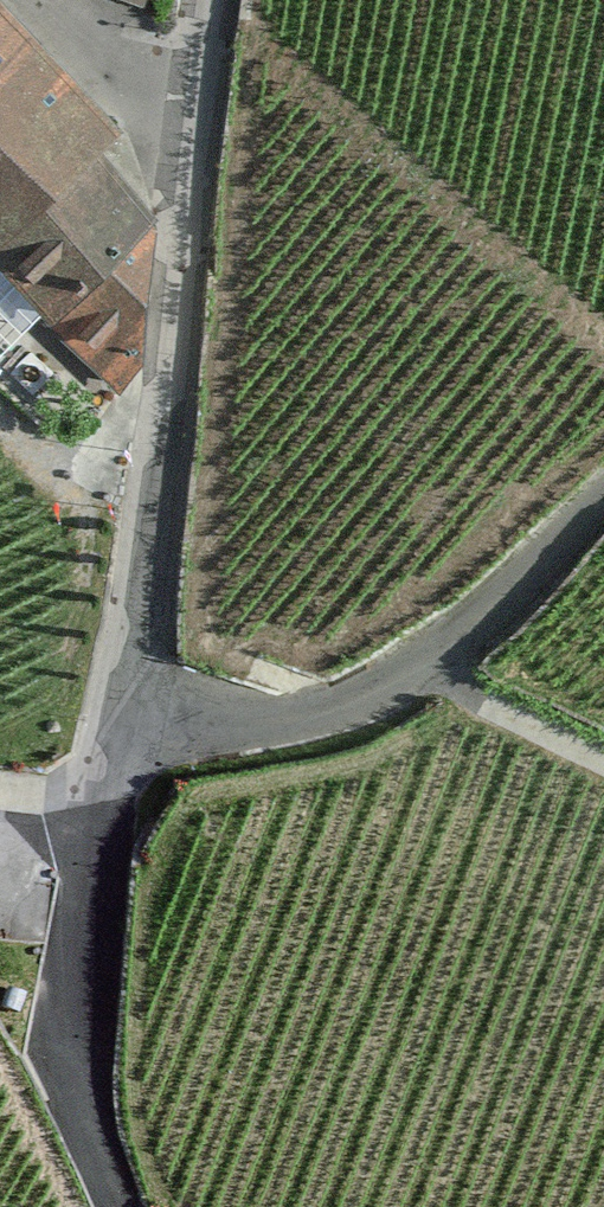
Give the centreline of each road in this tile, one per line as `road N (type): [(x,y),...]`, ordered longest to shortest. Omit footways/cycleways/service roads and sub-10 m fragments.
road 1 (track): [(212,0),(124,719),(106,808)]
road 2 (track): [(124,719),(284,720),(364,697),(480,622),(603,498)]
road 3 (track): [(117,1206),(89,1125),(76,1048),(79,973),(106,808)]
road 4 (track): [(603,764),(481,704),(420,664)]

